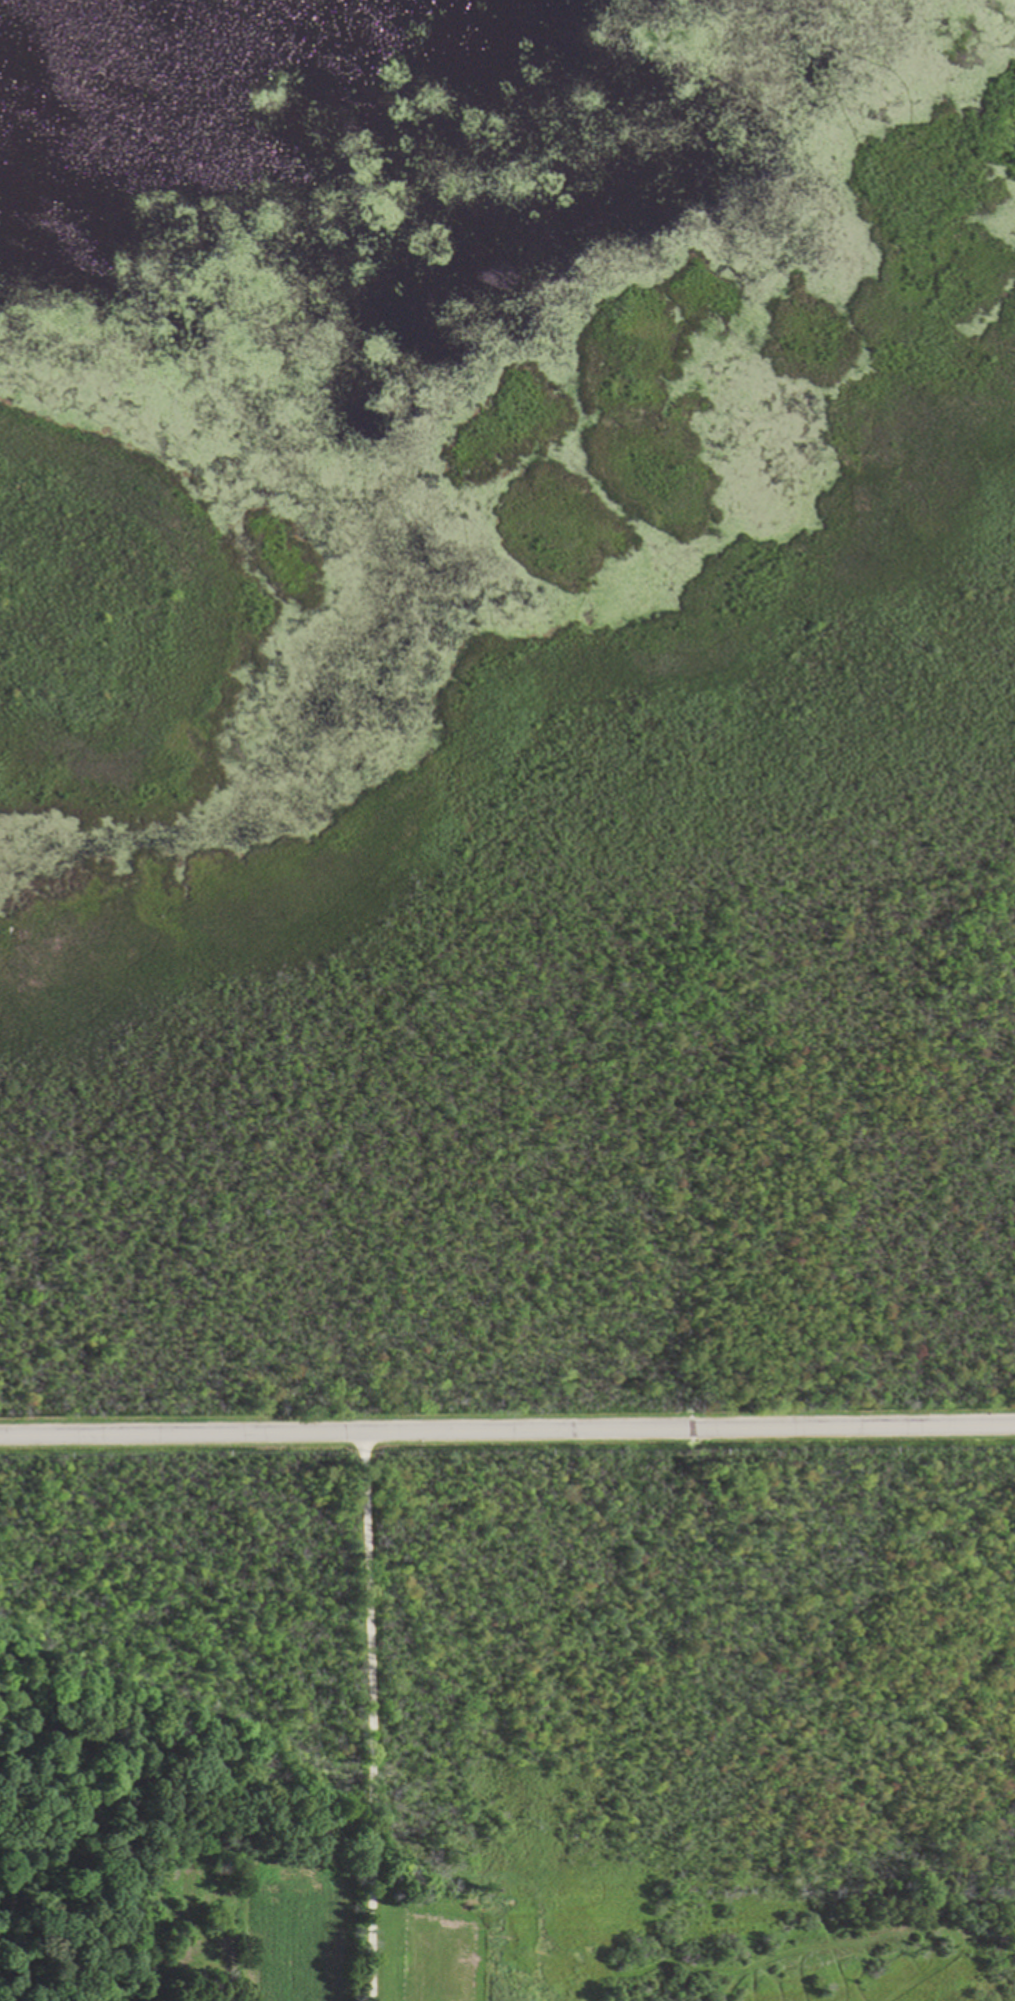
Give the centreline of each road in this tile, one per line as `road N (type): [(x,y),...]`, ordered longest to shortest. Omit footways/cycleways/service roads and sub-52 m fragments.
road 1 (tertiary): [(0,1438),(1014,1425)]

